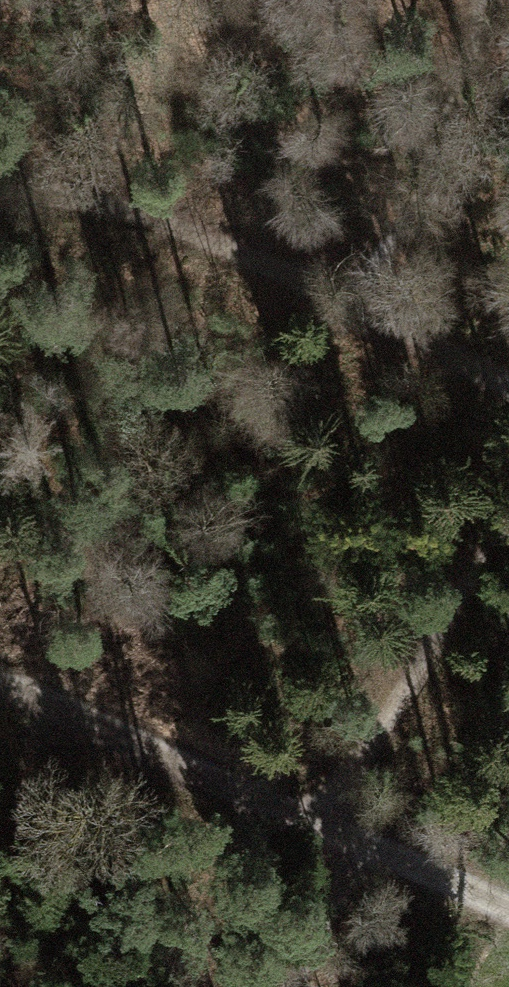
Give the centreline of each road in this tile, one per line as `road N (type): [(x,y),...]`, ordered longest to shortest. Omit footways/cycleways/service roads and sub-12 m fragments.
road 1 (track): [(350,295),(180,229),(0,185)]
road 2 (track): [(508,518),(321,822)]
road 3 (track): [(321,822),(0,685)]
road 4 (track): [(508,382),(350,295)]
road 5 (track): [(378,848),(291,986)]
road 6 (track): [(508,907),(378,848)]

